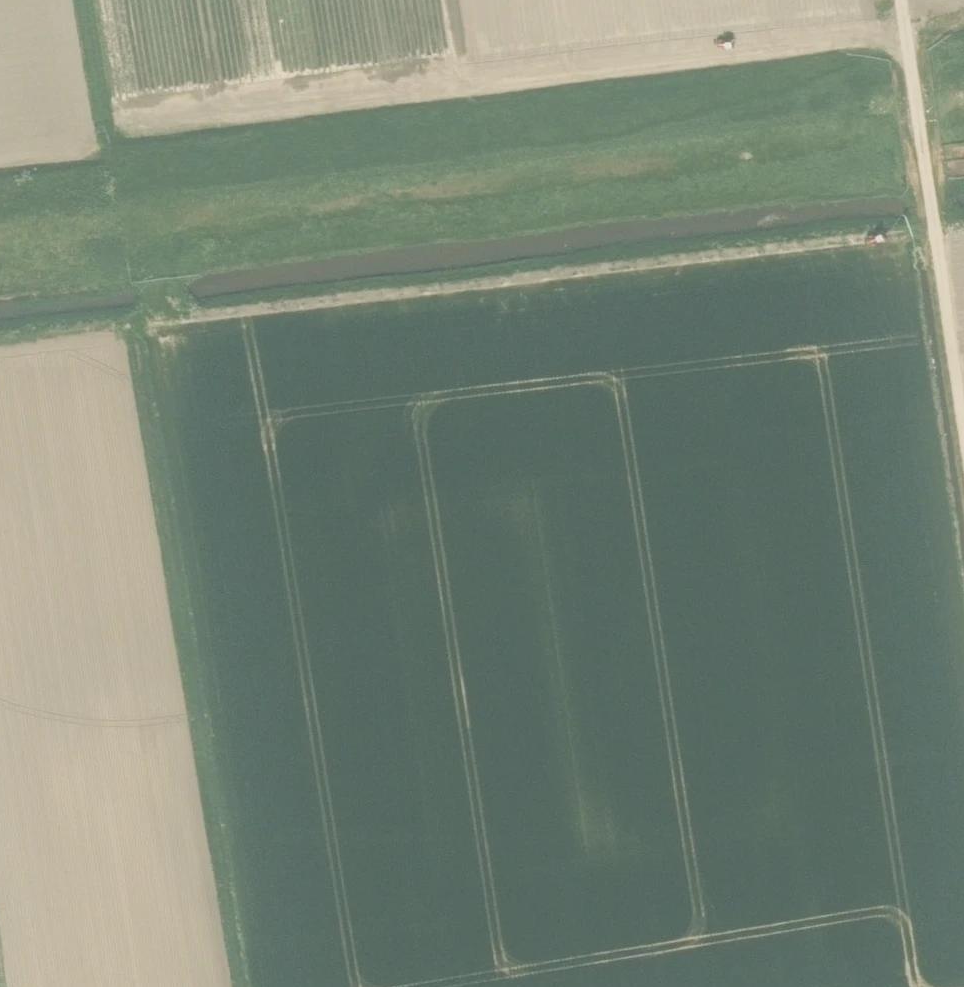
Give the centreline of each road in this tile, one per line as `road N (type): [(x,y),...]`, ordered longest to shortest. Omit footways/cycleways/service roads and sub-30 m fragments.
road 1 (track): [(963,445),(894,0)]

